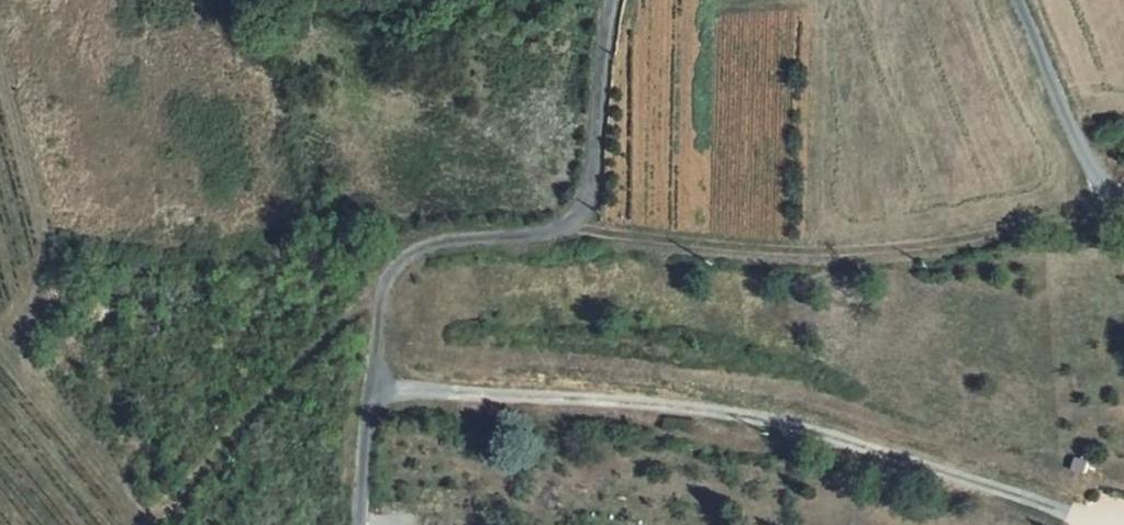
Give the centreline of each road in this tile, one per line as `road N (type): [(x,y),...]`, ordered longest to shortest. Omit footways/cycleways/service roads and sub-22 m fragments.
road 1 (residential): [(358,524),(383,292),(414,251),(561,231),(576,215),(613,0)]
road 2 (track): [(561,231),(827,253),(974,237),(1114,199)]
road 3 (unclassified): [(1017,0),(1097,179),(1123,202)]

